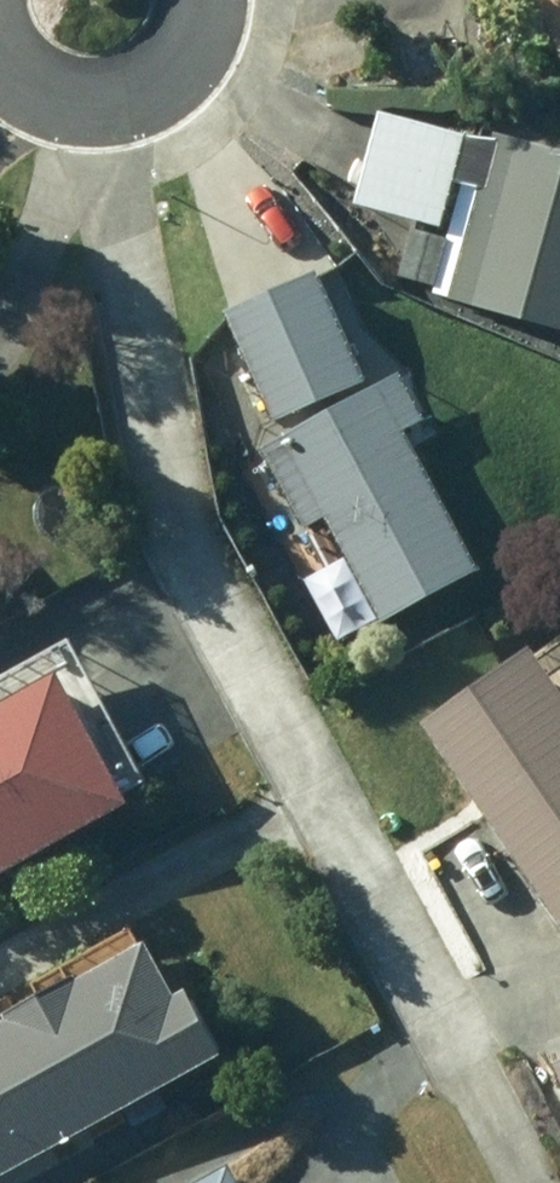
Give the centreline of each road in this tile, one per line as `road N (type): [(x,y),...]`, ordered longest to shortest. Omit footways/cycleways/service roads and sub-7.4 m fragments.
road 1 (residential): [(198,0),(190,39),(171,69),(115,91),(58,87),(31,73),(0,31)]

